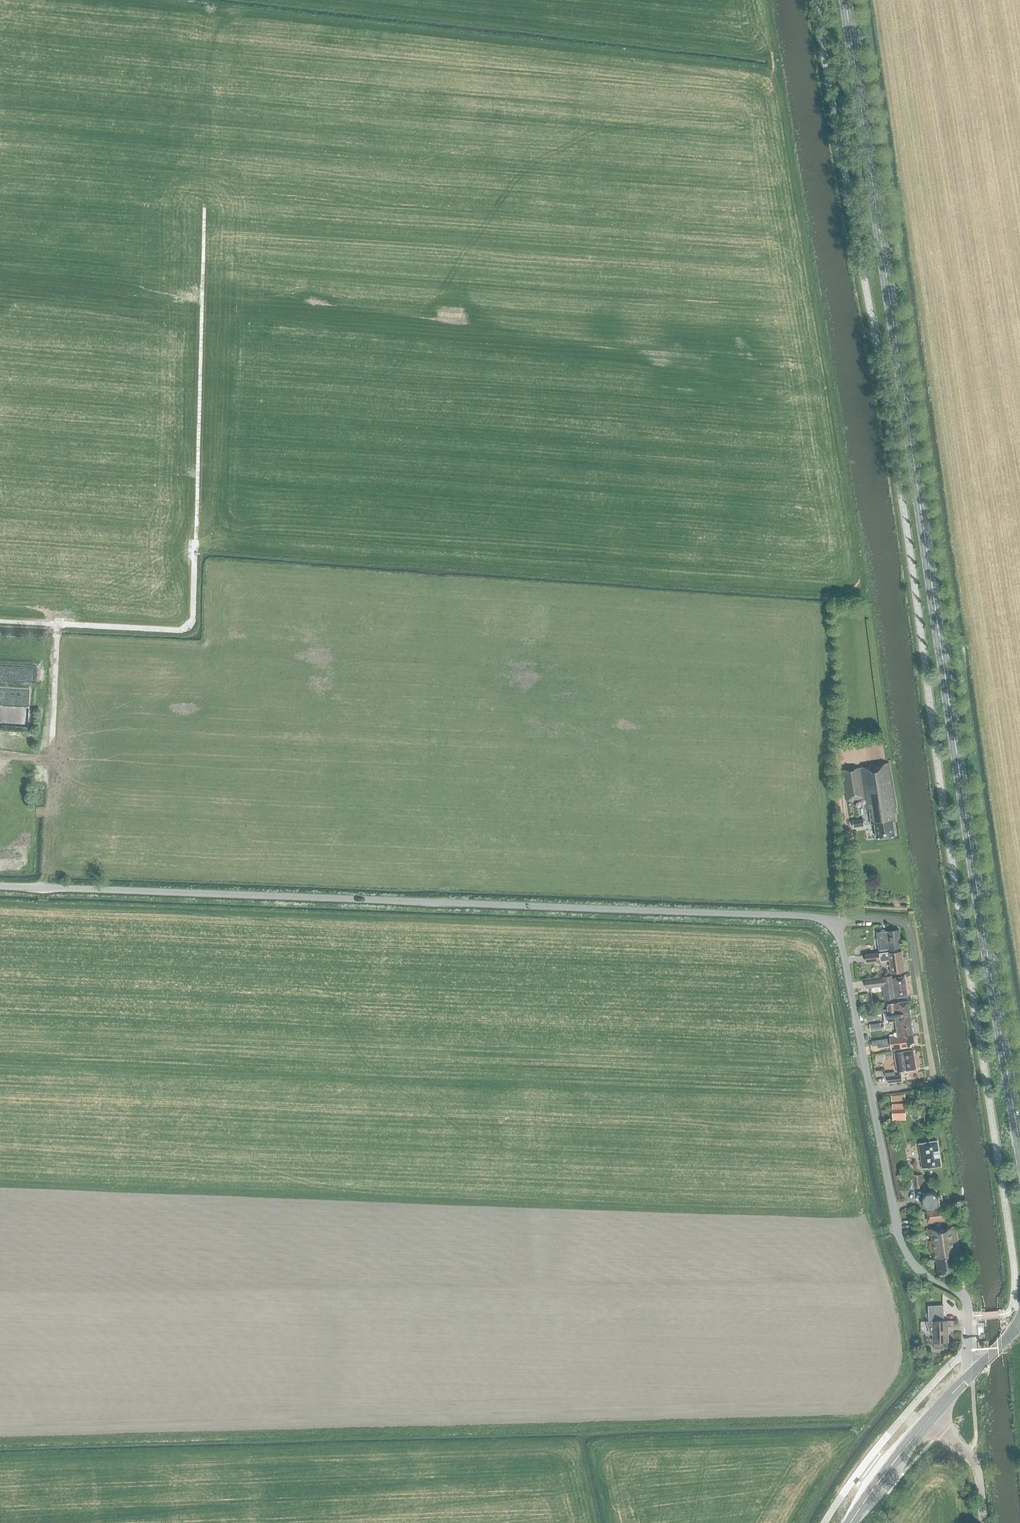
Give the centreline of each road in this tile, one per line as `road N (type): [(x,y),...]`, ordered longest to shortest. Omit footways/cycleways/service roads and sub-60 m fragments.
road 1 (secondary): [(1019,1154),(845,0)]
road 2 (tertiary): [(836,920),(0,886)]
road 3 (tertiary): [(972,1373),(964,1297),(917,1267),(901,1242),(870,1093)]
road 4 (residential): [(870,1093),(932,1081),(911,934),(888,920),(836,920)]
road 5 (tertiary): [(870,1093),(836,920)]
road 6 (secondary): [(929,1419),(851,1522)]
road 7 (unclassified): [(984,1522),(970,1455),(929,1419)]

